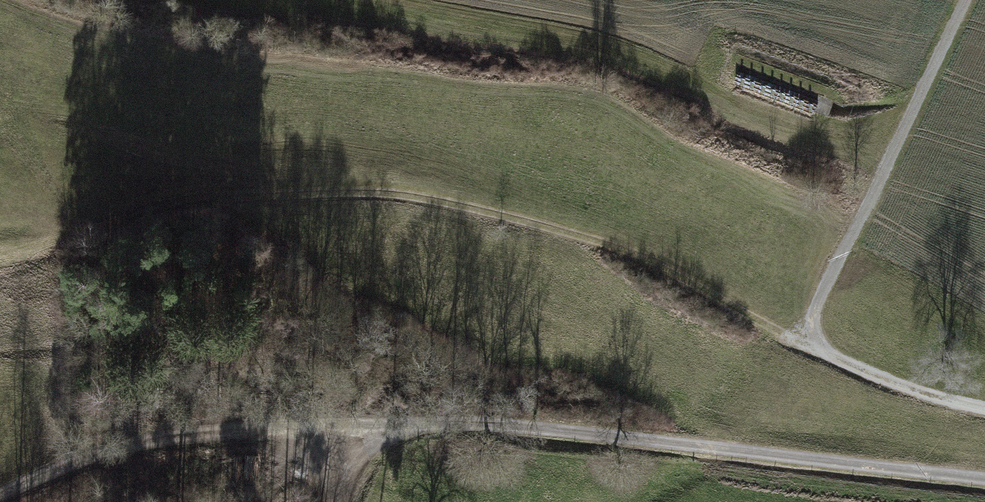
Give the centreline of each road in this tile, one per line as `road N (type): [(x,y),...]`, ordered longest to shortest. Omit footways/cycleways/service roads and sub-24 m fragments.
road 1 (track): [(0,236),(262,205),(402,200),(656,268),(801,345),(819,346)]
road 2 (track): [(984,483),(590,426),(426,423),(317,431)]
road 3 (track): [(971,0),(811,319),(819,346),(842,362),(908,393),(984,414)]
road 4 (track): [(317,431),(163,439),(86,458),(0,501)]

